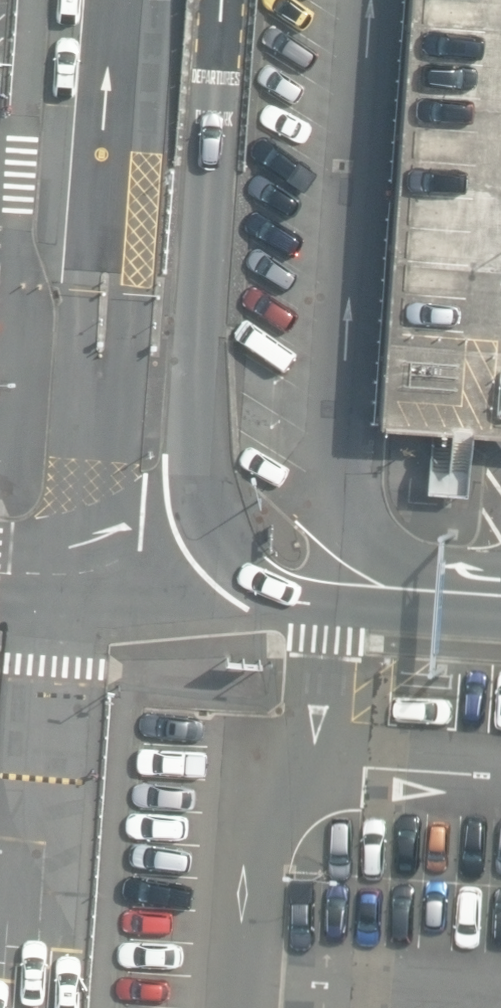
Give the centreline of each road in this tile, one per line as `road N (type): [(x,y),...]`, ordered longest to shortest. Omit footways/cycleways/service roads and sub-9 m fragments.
road 1 (unclassified): [(500,618),(323,604),(283,593),(250,577),(206,519),(189,427),(218,0)]
road 2 (unclassified): [(500,574),(438,569),(396,556),(360,526),(339,480),(370,0)]

